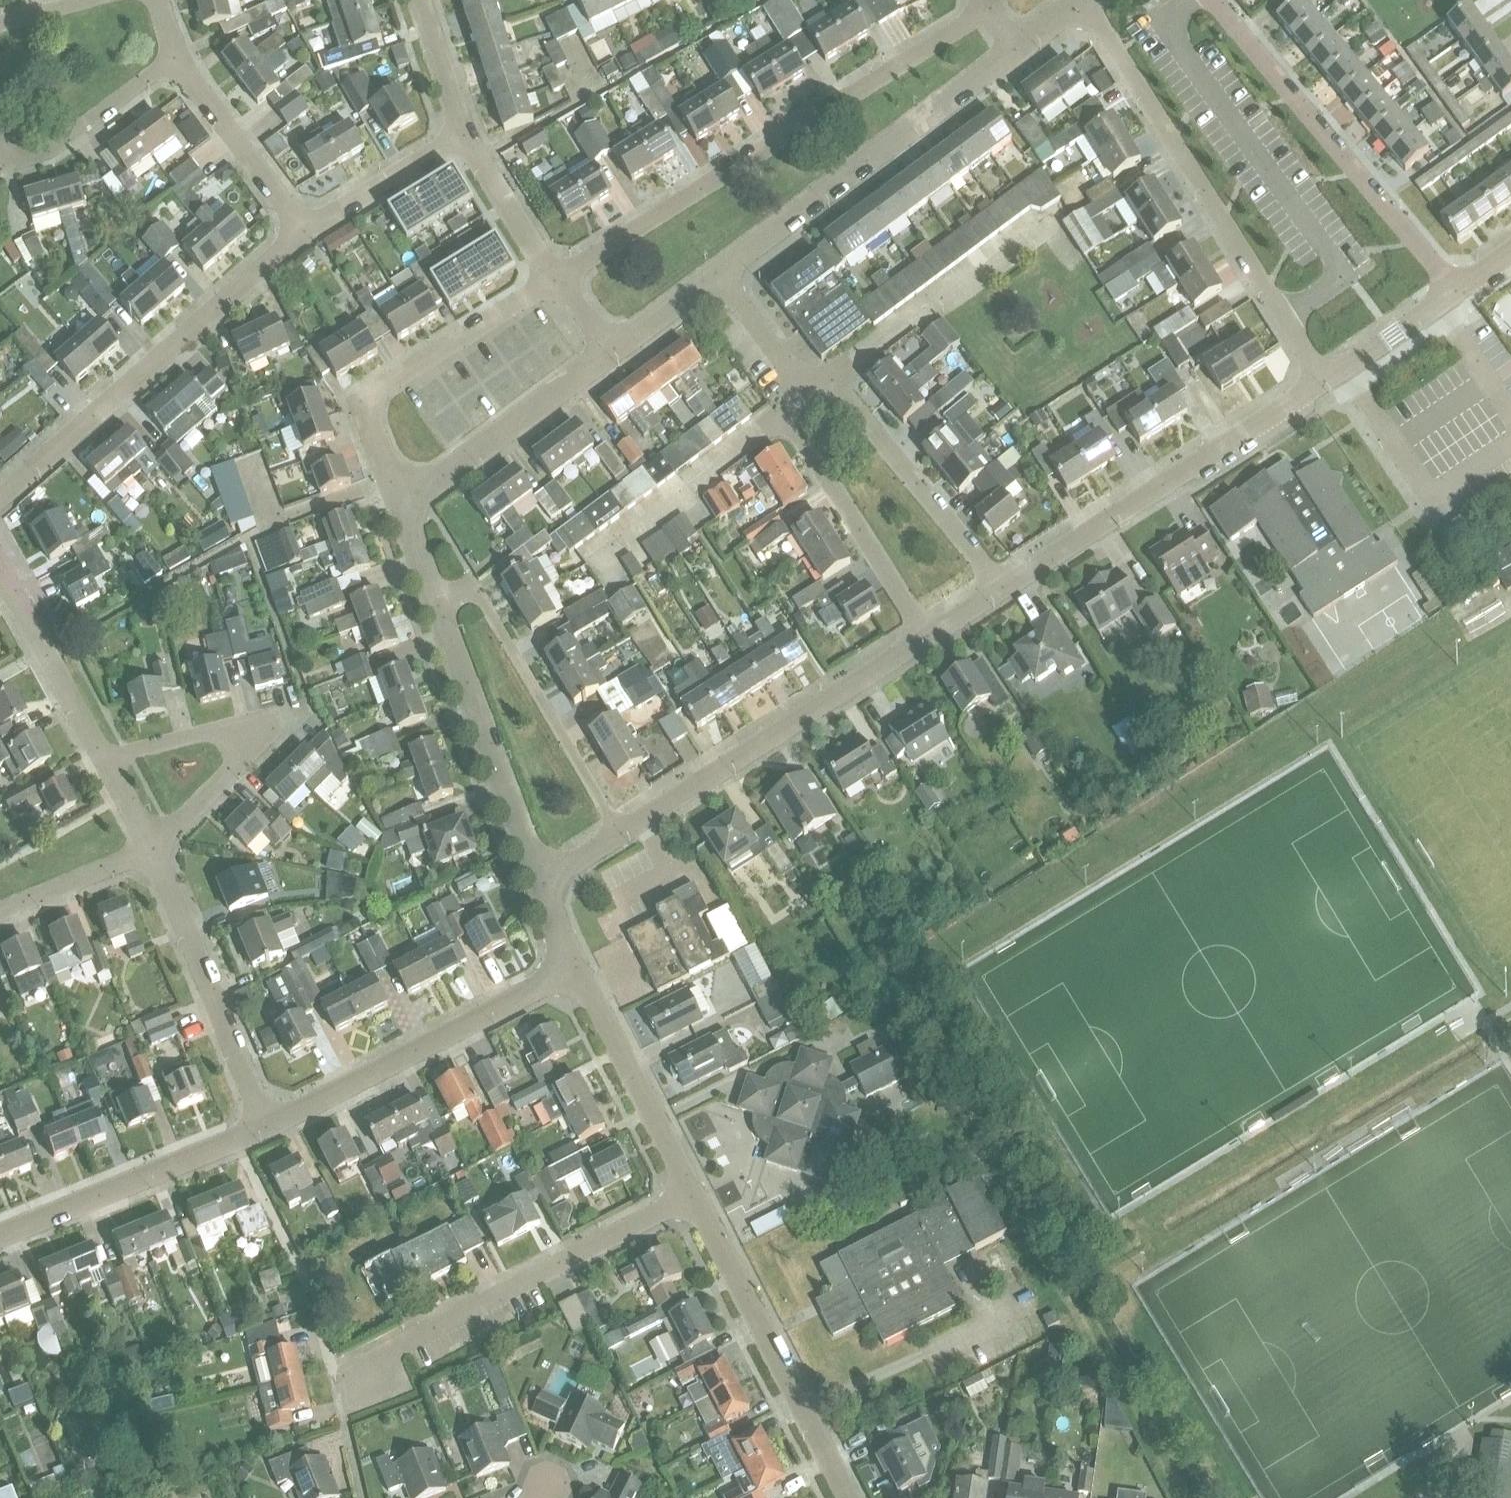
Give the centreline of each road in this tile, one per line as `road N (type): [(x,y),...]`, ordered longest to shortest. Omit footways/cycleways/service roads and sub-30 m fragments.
road 1 (residential): [(700,1194),(337,1384),(326,1317),(252,1167),(247,1140)]
road 2 (residential): [(563,279),(996,11)]
road 3 (residential): [(1325,376),(1087,0)]
road 4 (residential): [(0,500),(308,226)]
road 5 (residential): [(1001,584),(1325,376)]
road 6 (residential): [(1457,292),(1220,0)]
road 7 (residential): [(721,273),(1019,45)]
road 8 (residential): [(620,832),(926,631)]
road 9 (residential): [(266,1124),(583,968)]
road 10 (residential): [(852,1497),(700,1194)]
road 11 (residential): [(106,760),(246,726),(262,732),(260,749),(154,846)]
road 12 (residential): [(620,832),(485,598),(446,607)]
road 13 (residential): [(395,479),(371,413),(376,400),(563,279)]
road 14 (residential): [(266,1124),(154,846)]
road 15 (residential): [(546,880),(446,607)]
road 16 (residential): [(838,377),(1064,208)]
road 17 (residential): [(0,1239),(247,1140)]
road 18 (residential): [(838,377),(1001,584)]
road 19 (residential): [(926,631),(789,412)]
road 20 (residential): [(700,1194),(583,968)]
road 21 (residential): [(423,506),(620,352)]
road 22 (residential): [(789,412),(596,559)]
road 23 (residential): [(0,169),(34,173),(185,61)]
road 24 (residential): [(106,760),(0,571)]
road 25 (residential): [(308,226),(185,61)]
road 26 (residential): [(308,226),(462,135)]
road 27 (residential): [(563,279),(462,135)]
road 28 (residential): [(0,915),(154,846)]
road 29 (residential): [(1325,376),(1457,292)]
road 30 (residential): [(809,397),(721,273)]
road 31 (residential): [(462,135),(423,0)]
road 32 (residential): [(268,526),(395,479)]
road 33 (residential): [(620,352),(721,273)]

